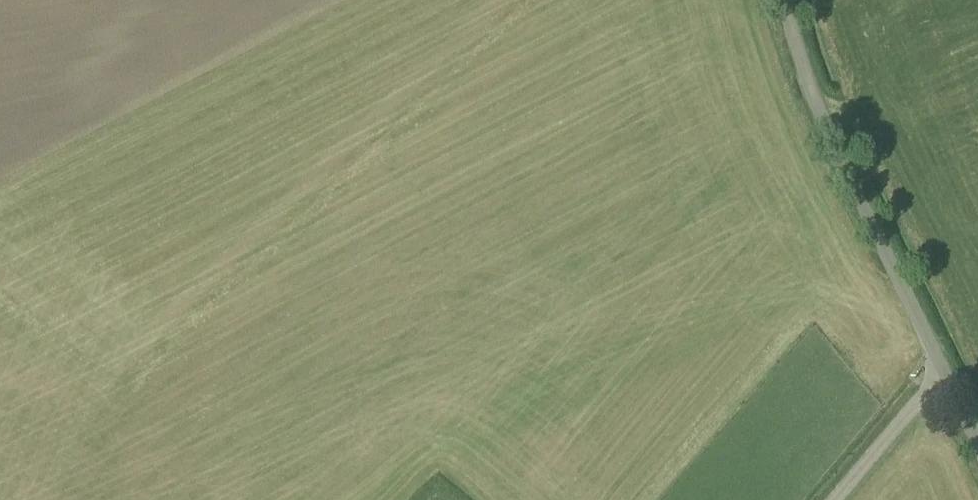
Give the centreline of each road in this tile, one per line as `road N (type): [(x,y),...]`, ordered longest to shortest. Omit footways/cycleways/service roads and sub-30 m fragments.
road 1 (unclassified): [(977,439),(771,0)]

